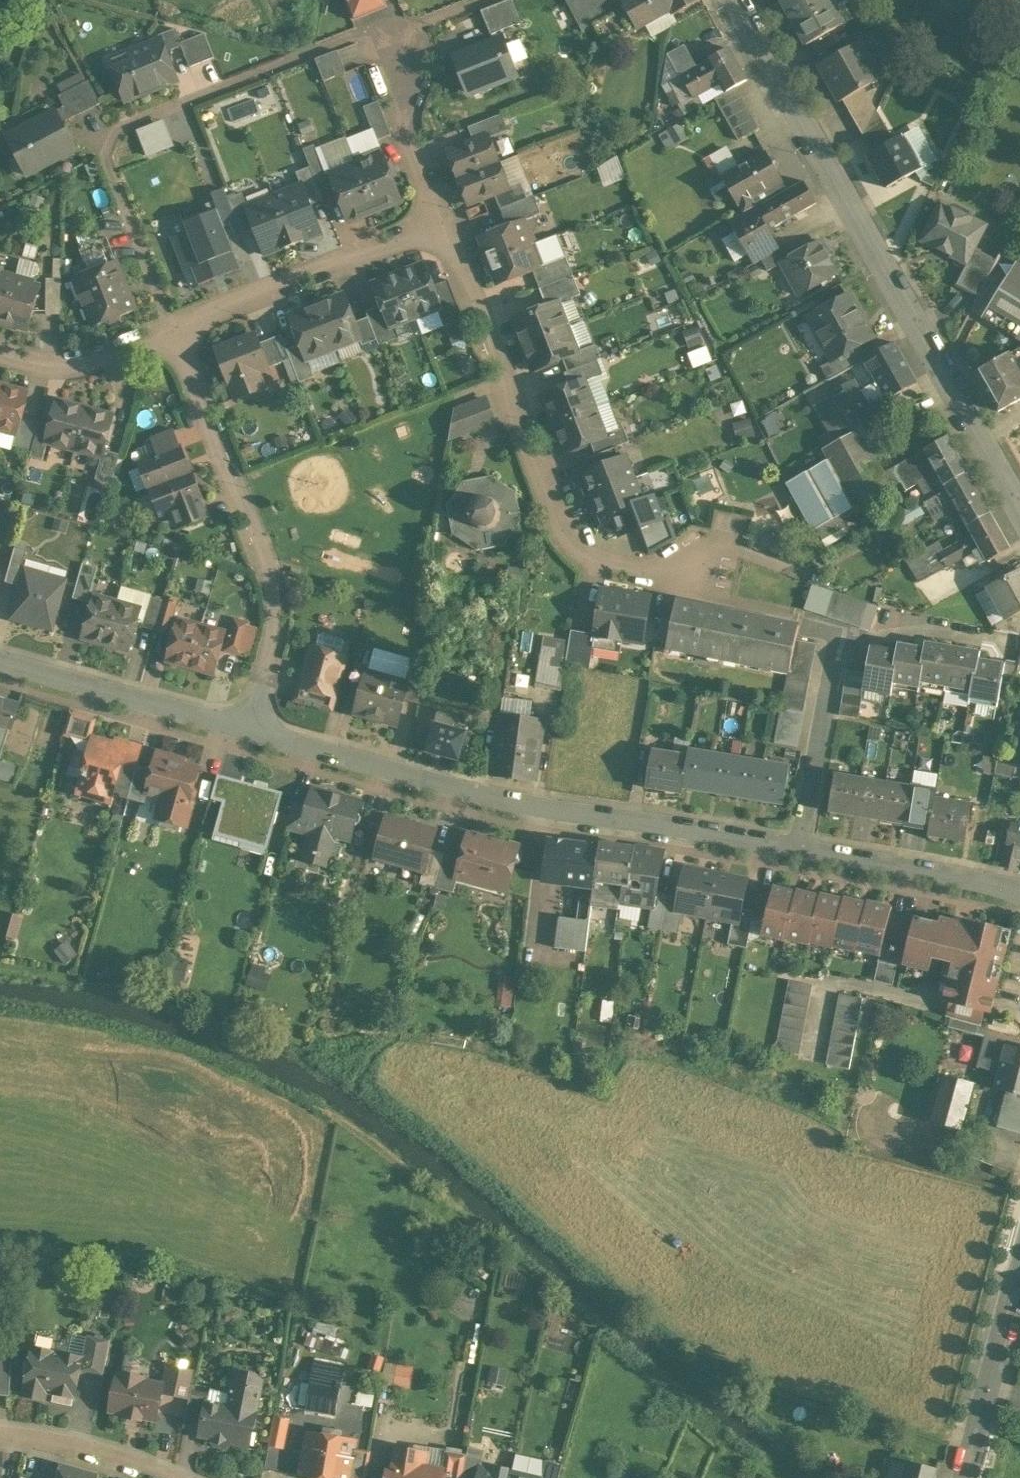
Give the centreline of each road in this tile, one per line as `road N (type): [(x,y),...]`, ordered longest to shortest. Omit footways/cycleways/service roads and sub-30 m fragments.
road 1 (residential): [(250,735),(538,810),(1019,895)]
road 2 (residential): [(737,0),(1019,505)]
road 3 (residential): [(175,331),(107,157),(118,128),(380,28),(384,40)]
road 4 (residential): [(703,560),(657,572),(608,562),(563,525),(446,224)]
road 5 (residential): [(250,735),(277,611),(274,578),(175,331)]
road 6 (residential): [(175,331),(446,224)]
road 7 (residential): [(0,662),(250,735)]
road 8 (residential): [(965,1477),(1019,1271)]
road 9 (residential): [(446,224),(384,40)]
road 10 (residential): [(0,1432),(94,1449),(178,1477)]
road 11 (residential): [(0,350),(50,366),(85,364),(175,331)]

